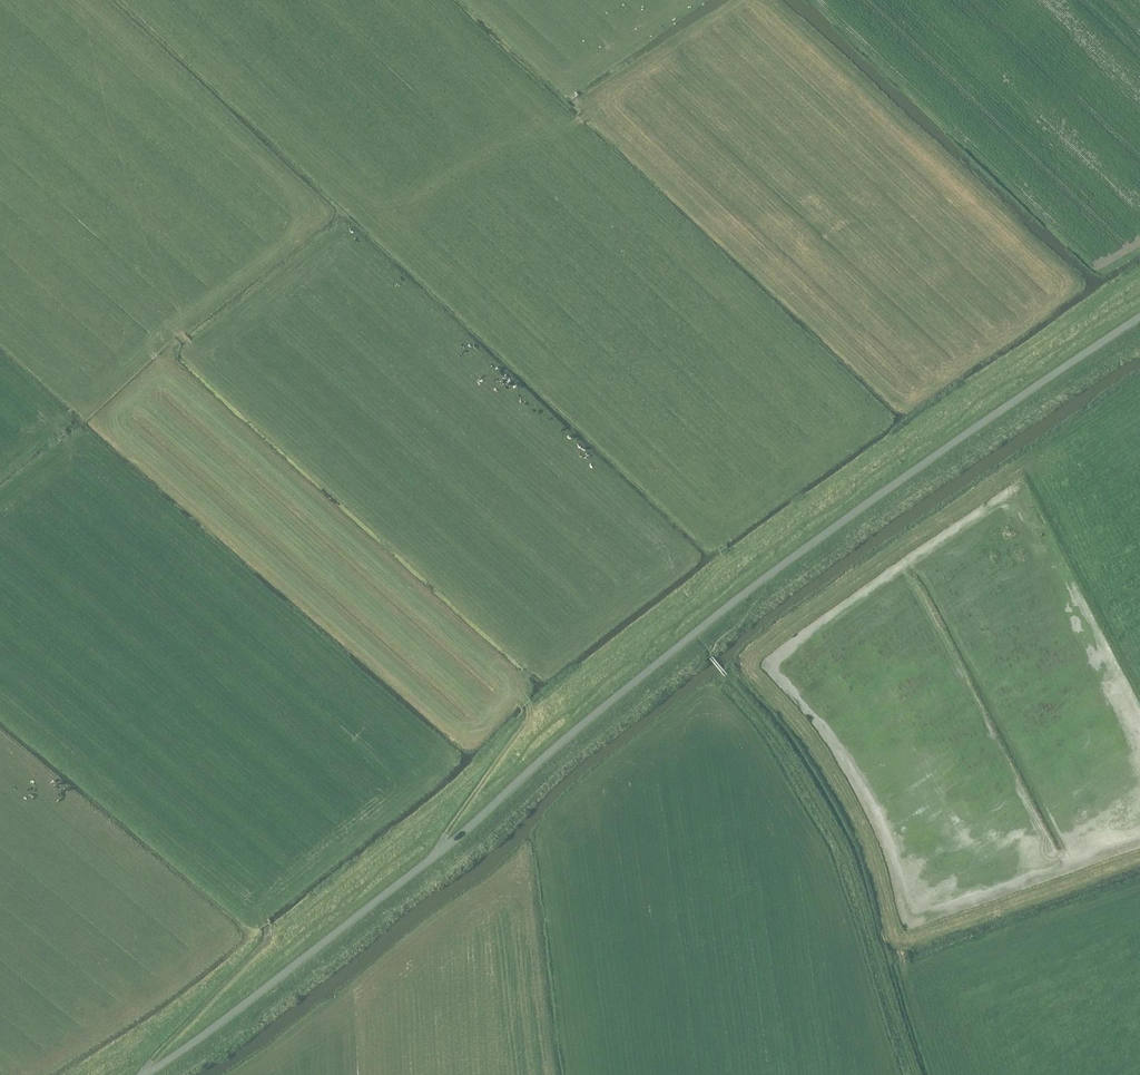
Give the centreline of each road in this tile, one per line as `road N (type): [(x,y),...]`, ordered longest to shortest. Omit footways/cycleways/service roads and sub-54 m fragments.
road 1 (unclassified): [(141,1074),(436,853),(566,733),(770,570),(1139,312)]

